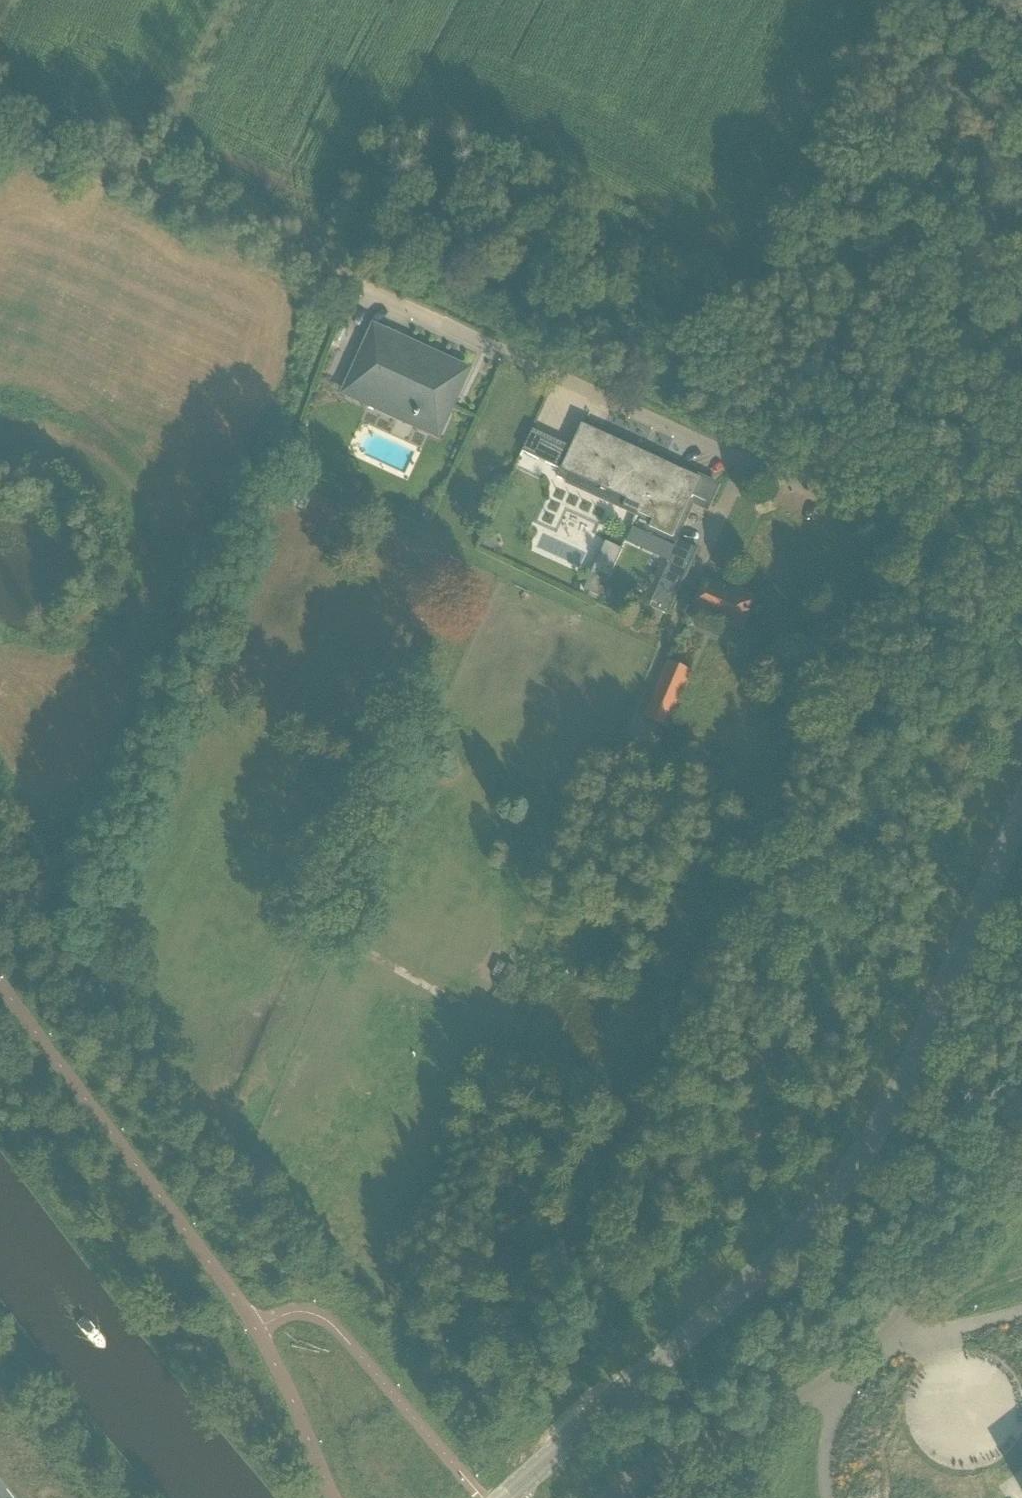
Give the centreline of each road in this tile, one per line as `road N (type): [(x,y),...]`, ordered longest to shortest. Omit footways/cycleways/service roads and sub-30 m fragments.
road 1 (unclassified): [(505,1497),(816,1219),(890,1110),(1021,808)]
road 2 (residential): [(1021,584),(353,284)]
road 3 (track): [(353,284),(0,124)]
road 4 (track): [(353,284),(418,202),(434,166),(428,133)]

